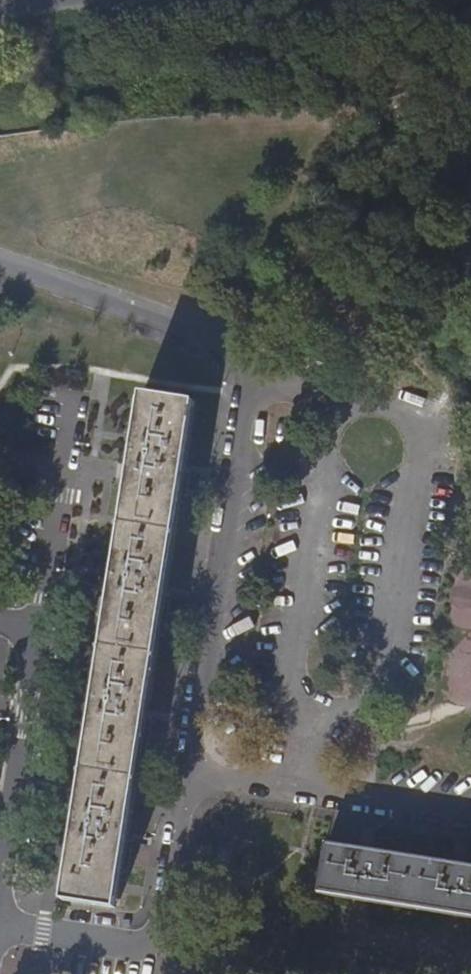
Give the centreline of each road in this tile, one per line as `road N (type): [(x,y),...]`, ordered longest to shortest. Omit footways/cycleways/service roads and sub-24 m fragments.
road 1 (residential): [(0,892),(37,632),(0,626)]

